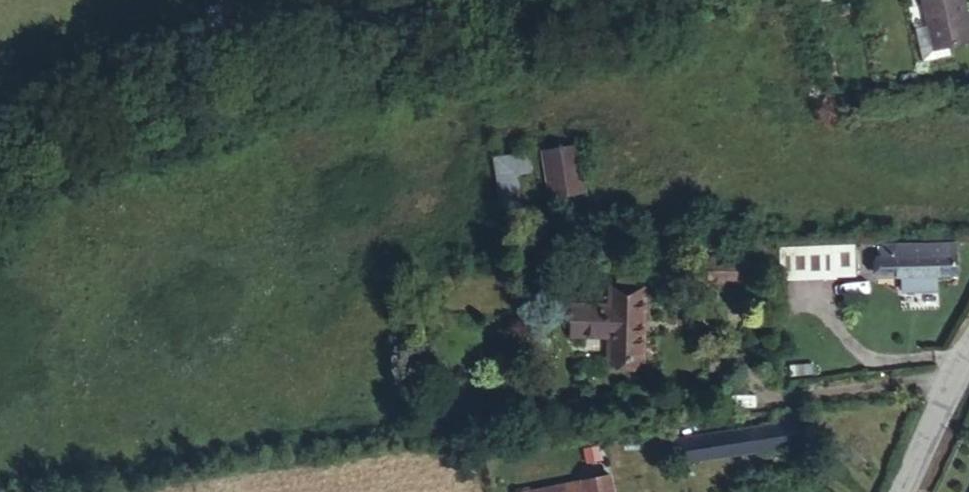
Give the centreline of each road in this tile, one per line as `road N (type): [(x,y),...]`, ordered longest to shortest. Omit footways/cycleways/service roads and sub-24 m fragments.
road 1 (tertiary): [(968,353),(900,491)]

